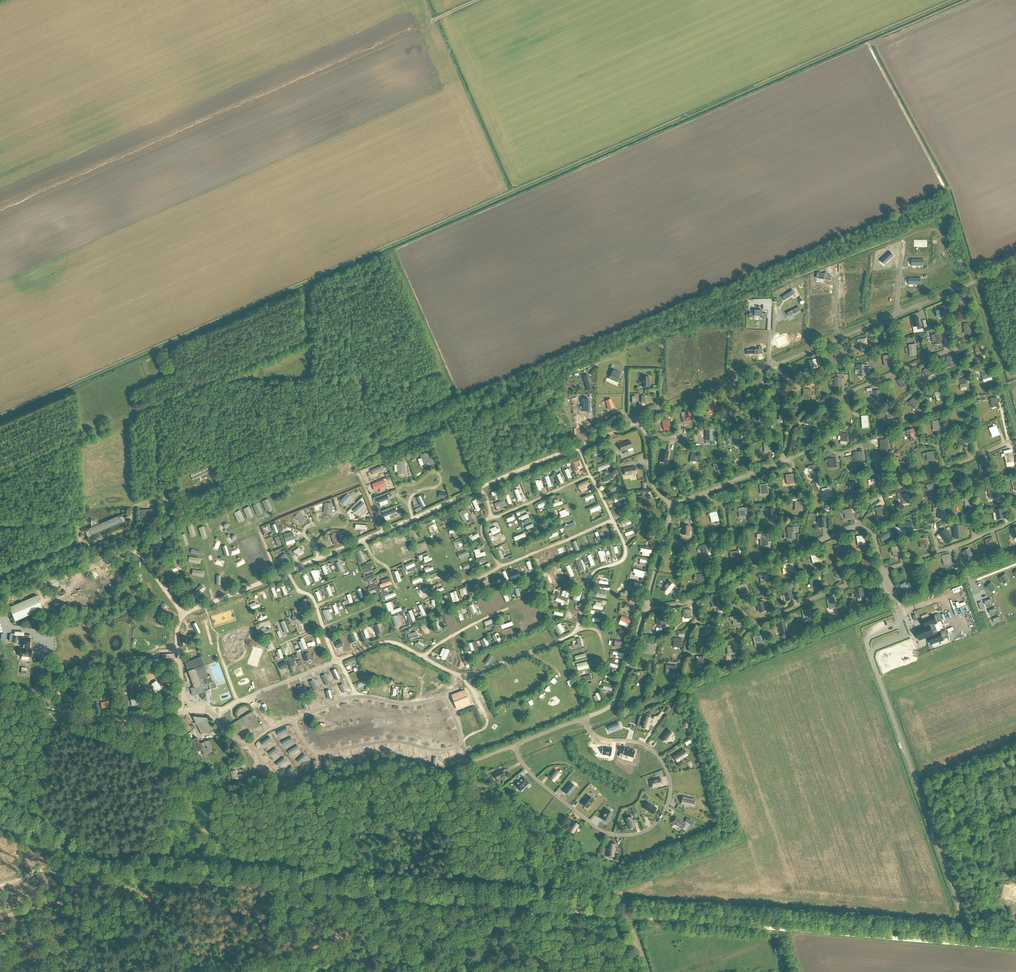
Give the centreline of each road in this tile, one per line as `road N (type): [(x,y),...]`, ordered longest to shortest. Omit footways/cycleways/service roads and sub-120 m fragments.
road 1 (tertiary): [(395,936),(540,899),(1015,939)]
road 2 (unclassified): [(0,810),(102,863),(373,886),(395,936)]
road 3 (unclassified): [(0,707),(74,721),(173,712)]
road 4 (tertiary): [(280,971),(395,936)]

